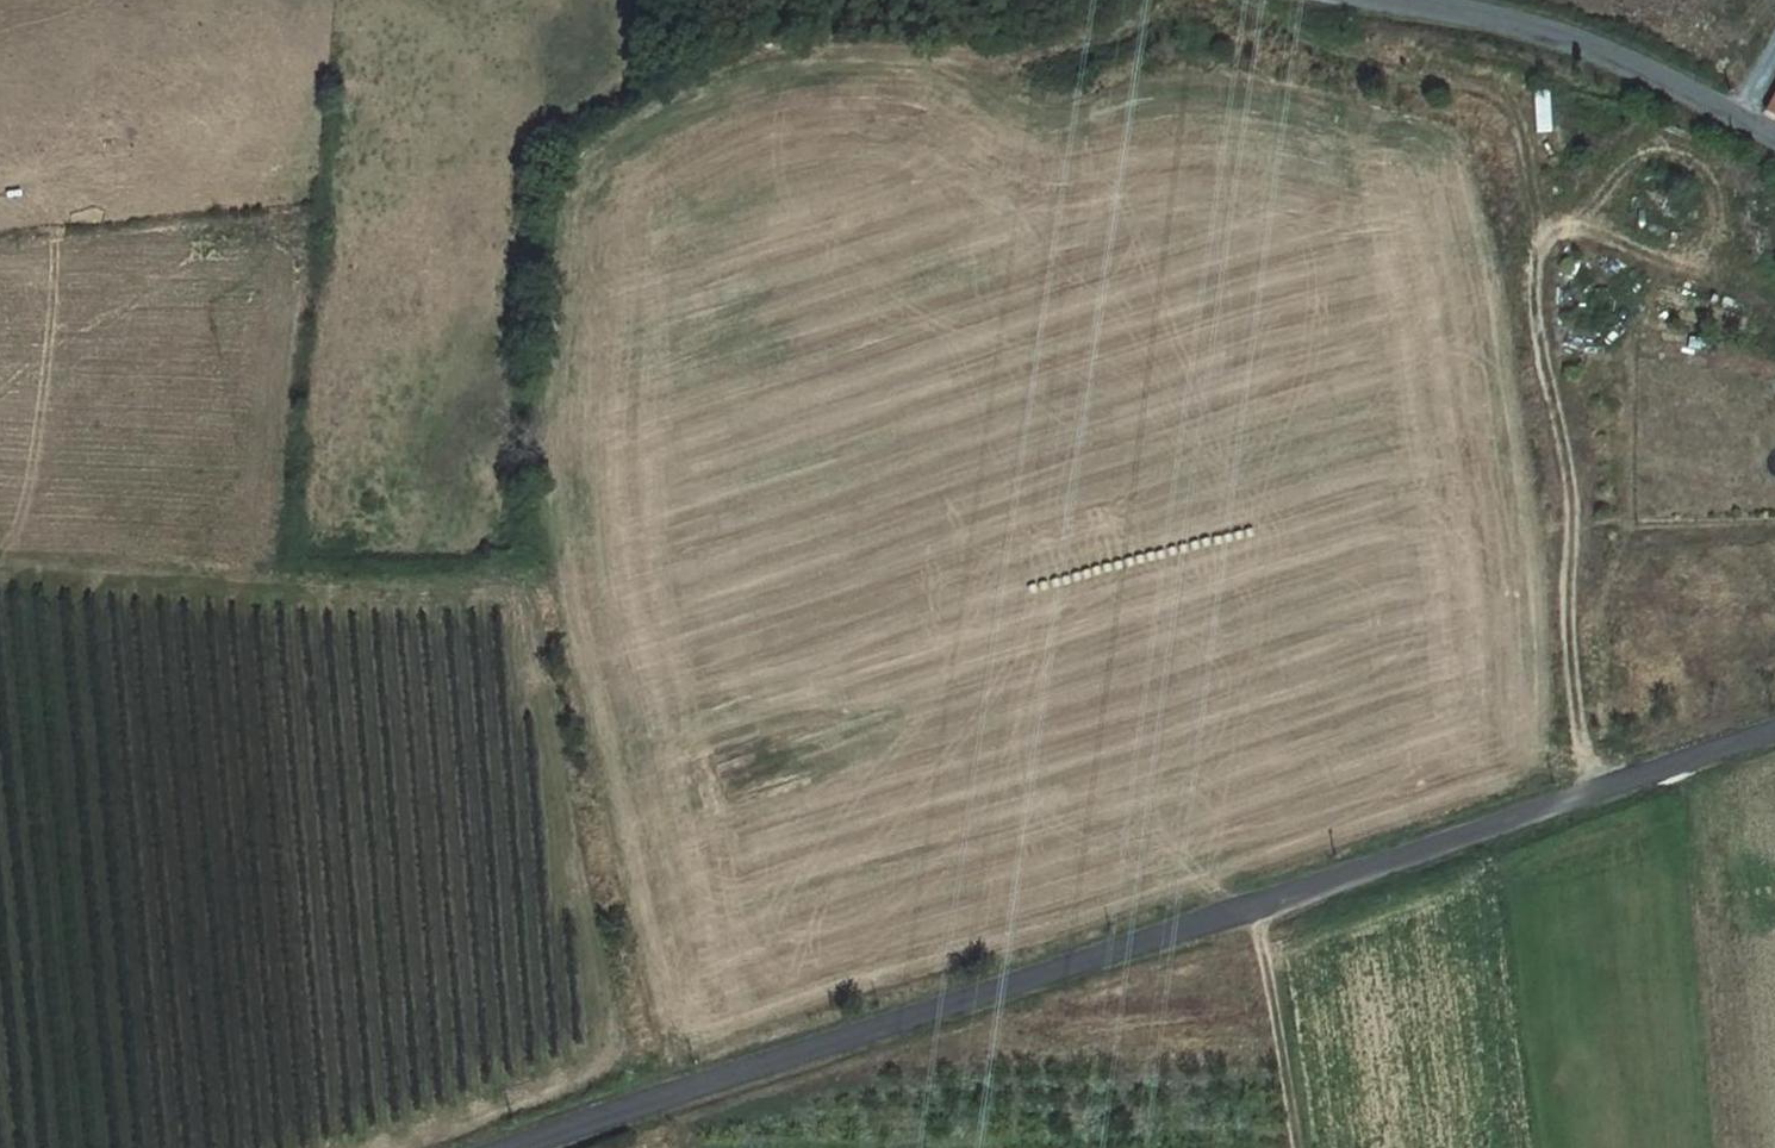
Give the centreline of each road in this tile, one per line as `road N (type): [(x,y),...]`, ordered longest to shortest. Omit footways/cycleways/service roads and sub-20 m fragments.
road 1 (unclassified): [(506,1147),(1774,733)]
road 2 (unclassified): [(1774,138),(1600,53),(1363,0)]

